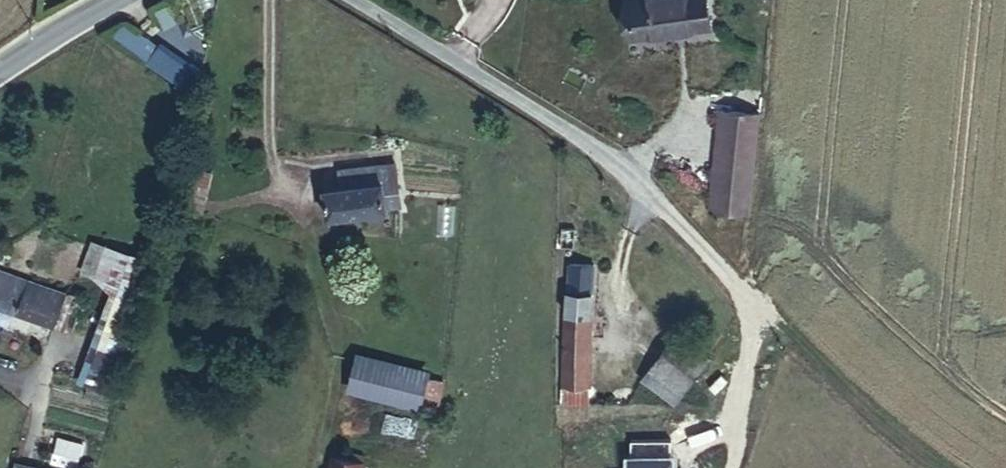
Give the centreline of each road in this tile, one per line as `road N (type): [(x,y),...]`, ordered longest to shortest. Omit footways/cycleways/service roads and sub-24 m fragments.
road 1 (residential): [(737,283),(614,158),(354,0)]
road 2 (track): [(939,467),(911,451),(737,283)]
road 3 (unclassified): [(124,0),(0,69)]

